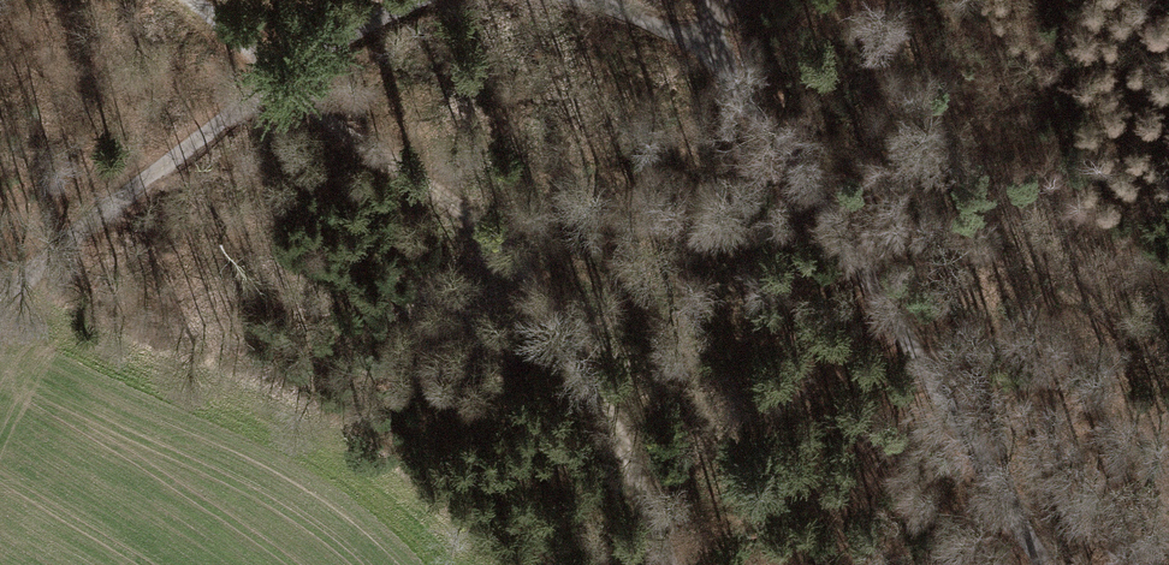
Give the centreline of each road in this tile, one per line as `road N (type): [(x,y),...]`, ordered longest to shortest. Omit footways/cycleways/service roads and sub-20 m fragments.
road 1 (track): [(598,0),(713,61),(801,172),(1047,564)]
road 2 (track): [(668,564),(583,359),(516,261),(432,188),(278,81)]
road 3 (unclassified): [(417,0),(278,81),(82,231),(0,313)]
road 4 (track): [(189,0),(278,81)]

